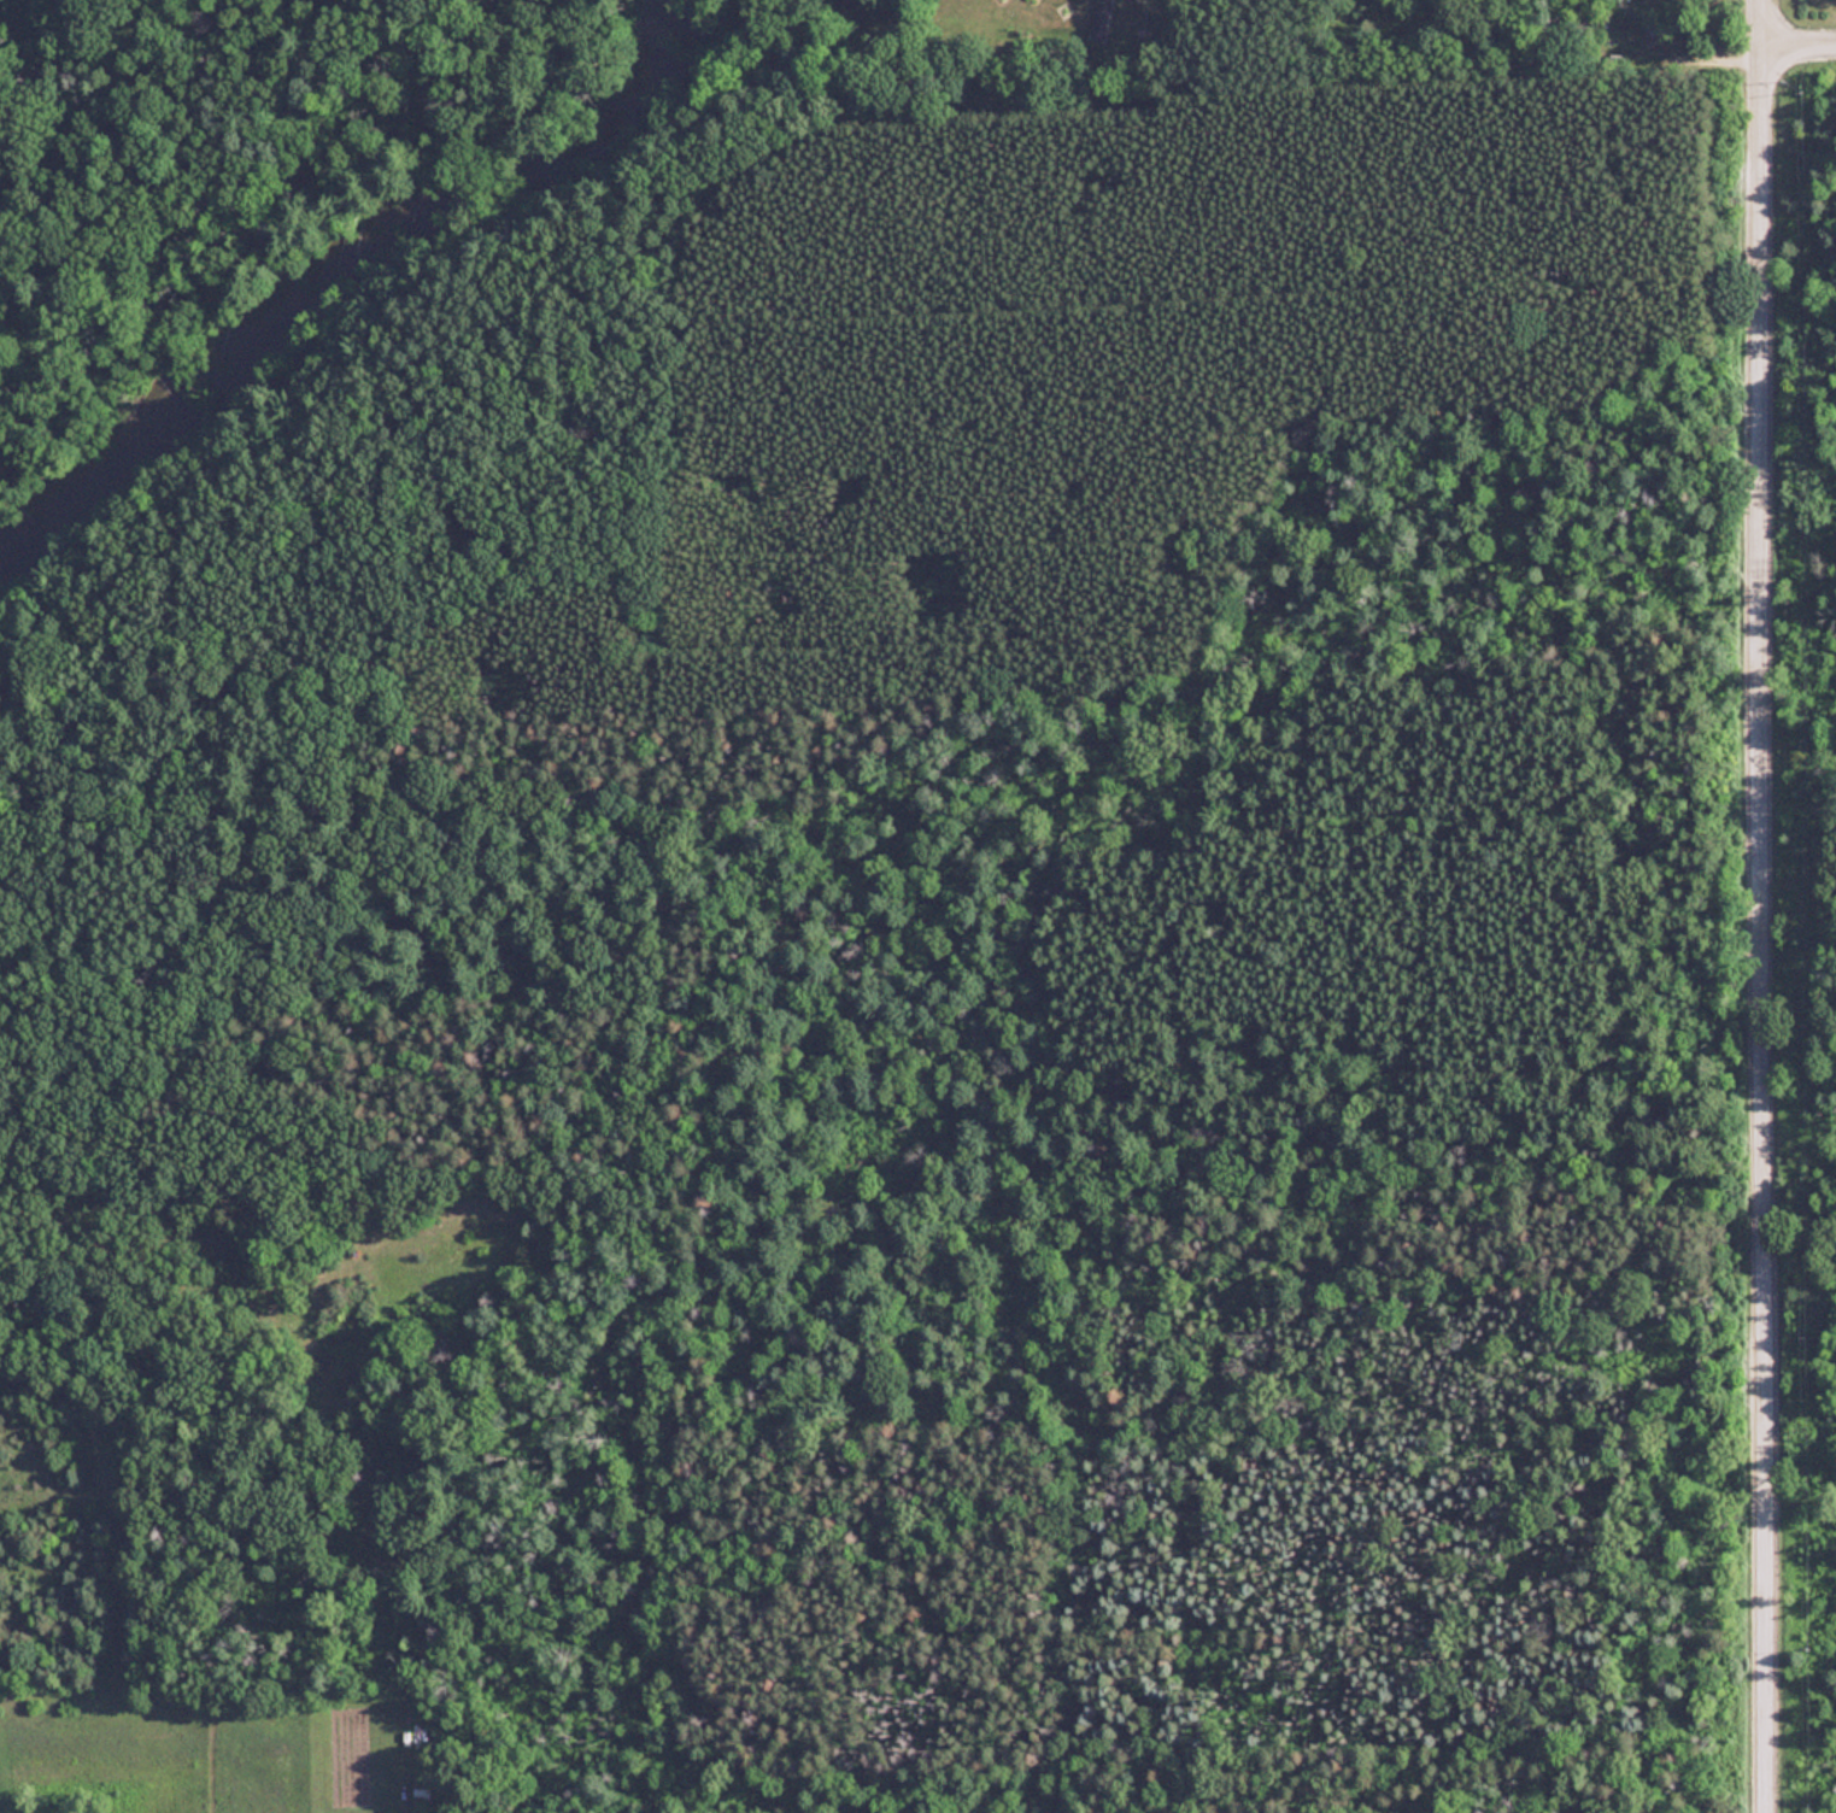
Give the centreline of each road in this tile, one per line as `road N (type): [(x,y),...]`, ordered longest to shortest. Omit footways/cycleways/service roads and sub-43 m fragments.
road 1 (residential): [(1759,0),(1765,1812)]
road 2 (track): [(323,0),(289,55),(170,190),(0,319)]

